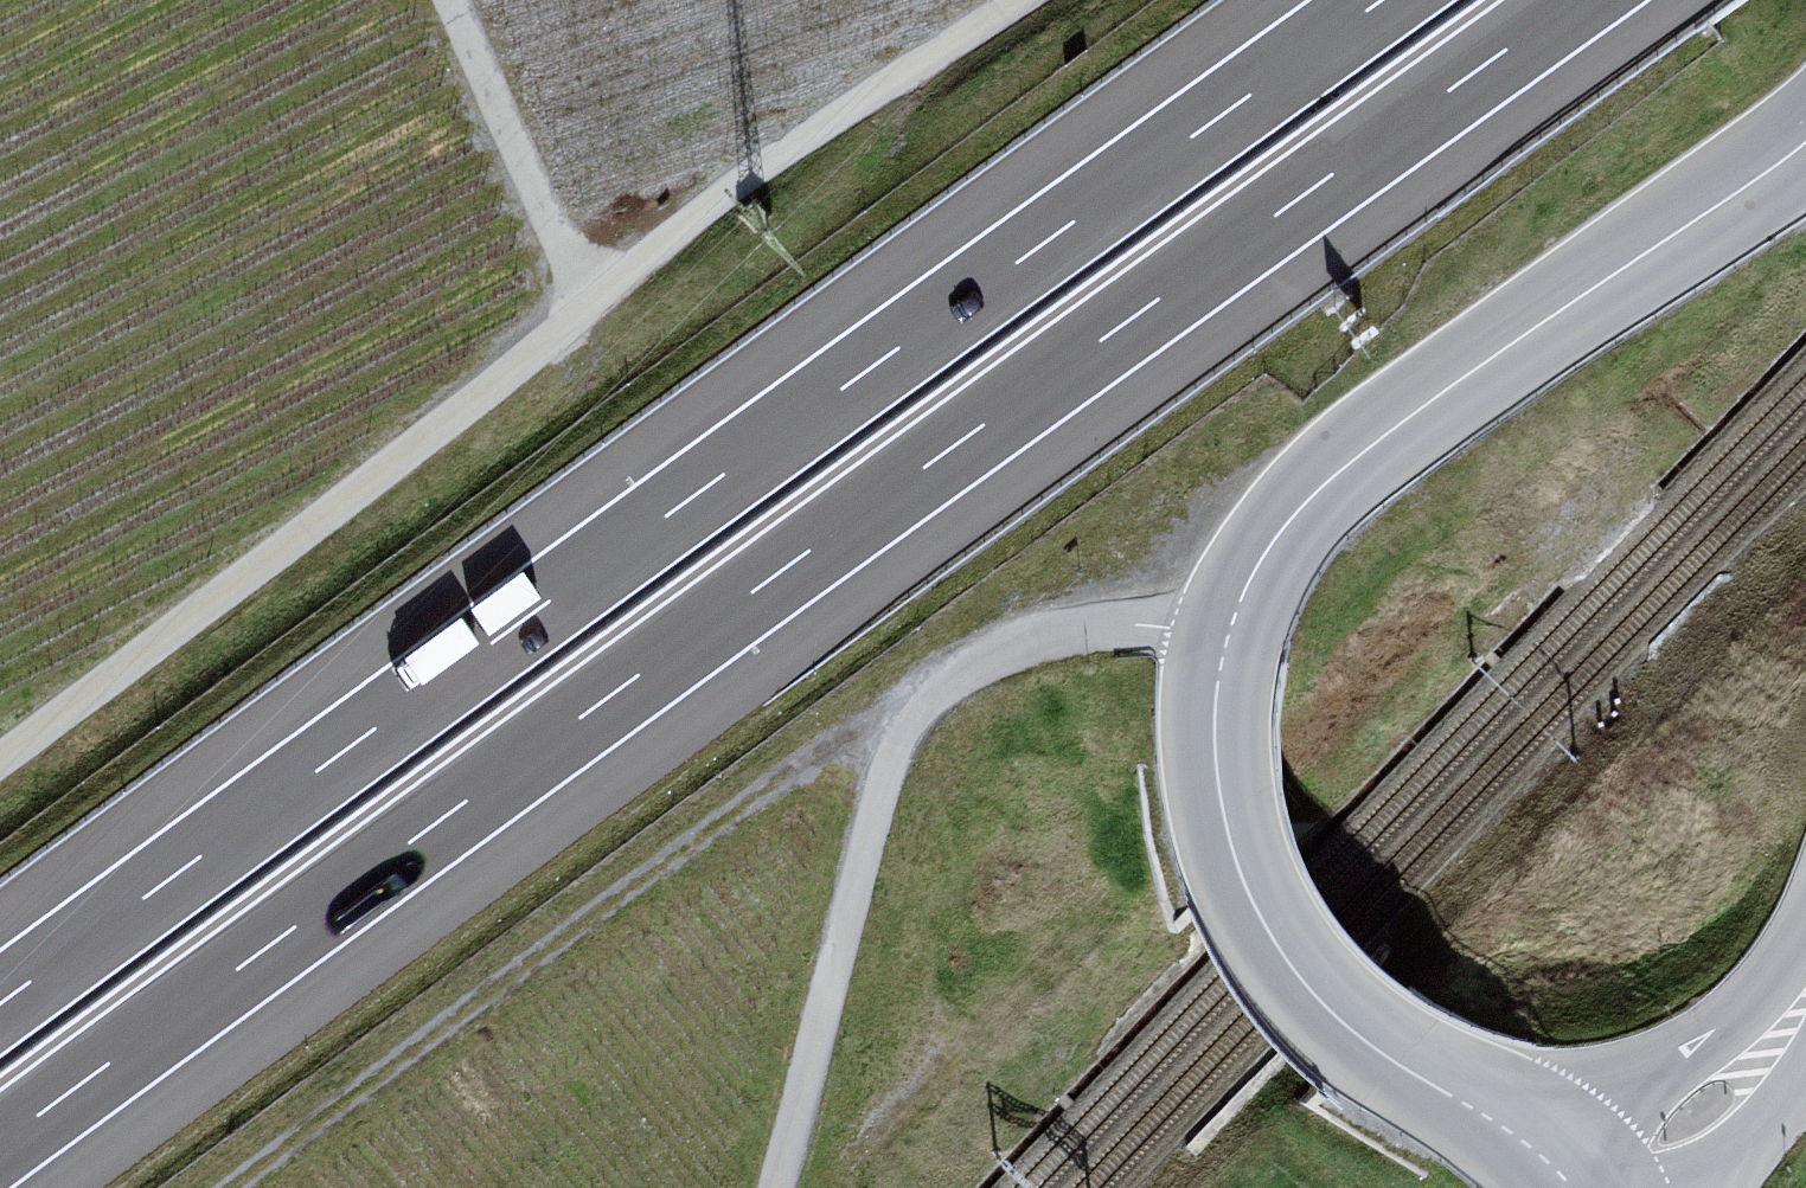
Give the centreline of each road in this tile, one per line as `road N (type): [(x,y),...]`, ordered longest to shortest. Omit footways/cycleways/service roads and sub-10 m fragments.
road 1 (motorway): [(0,1146),(1577,0)]
road 2 (motorway): [(1382,0),(0,1004)]
road 3 (track): [(1021,0),(693,218),(476,395),(0,759)]
road 4 (unclassified): [(1396,1065),(1310,993),(1241,877),(1213,740),(1220,669),(1239,602),(1281,531),(1349,463),(1805,142)]
road 5 (track): [(1228,638),(1115,622),(1063,630),(984,659),(921,705),(880,789),(774,1187)]
road 6 (track): [(892,756),(822,756),(773,783),(250,1187)]
road 7 (track): [(454,0),(575,266),(599,298)]
road 8 (unclassified): [(1805,990),(1731,1087),(1667,1138),(1583,1187)]
road 9 (unclassified): [(1396,1065),(1500,1125),(1573,1187)]

